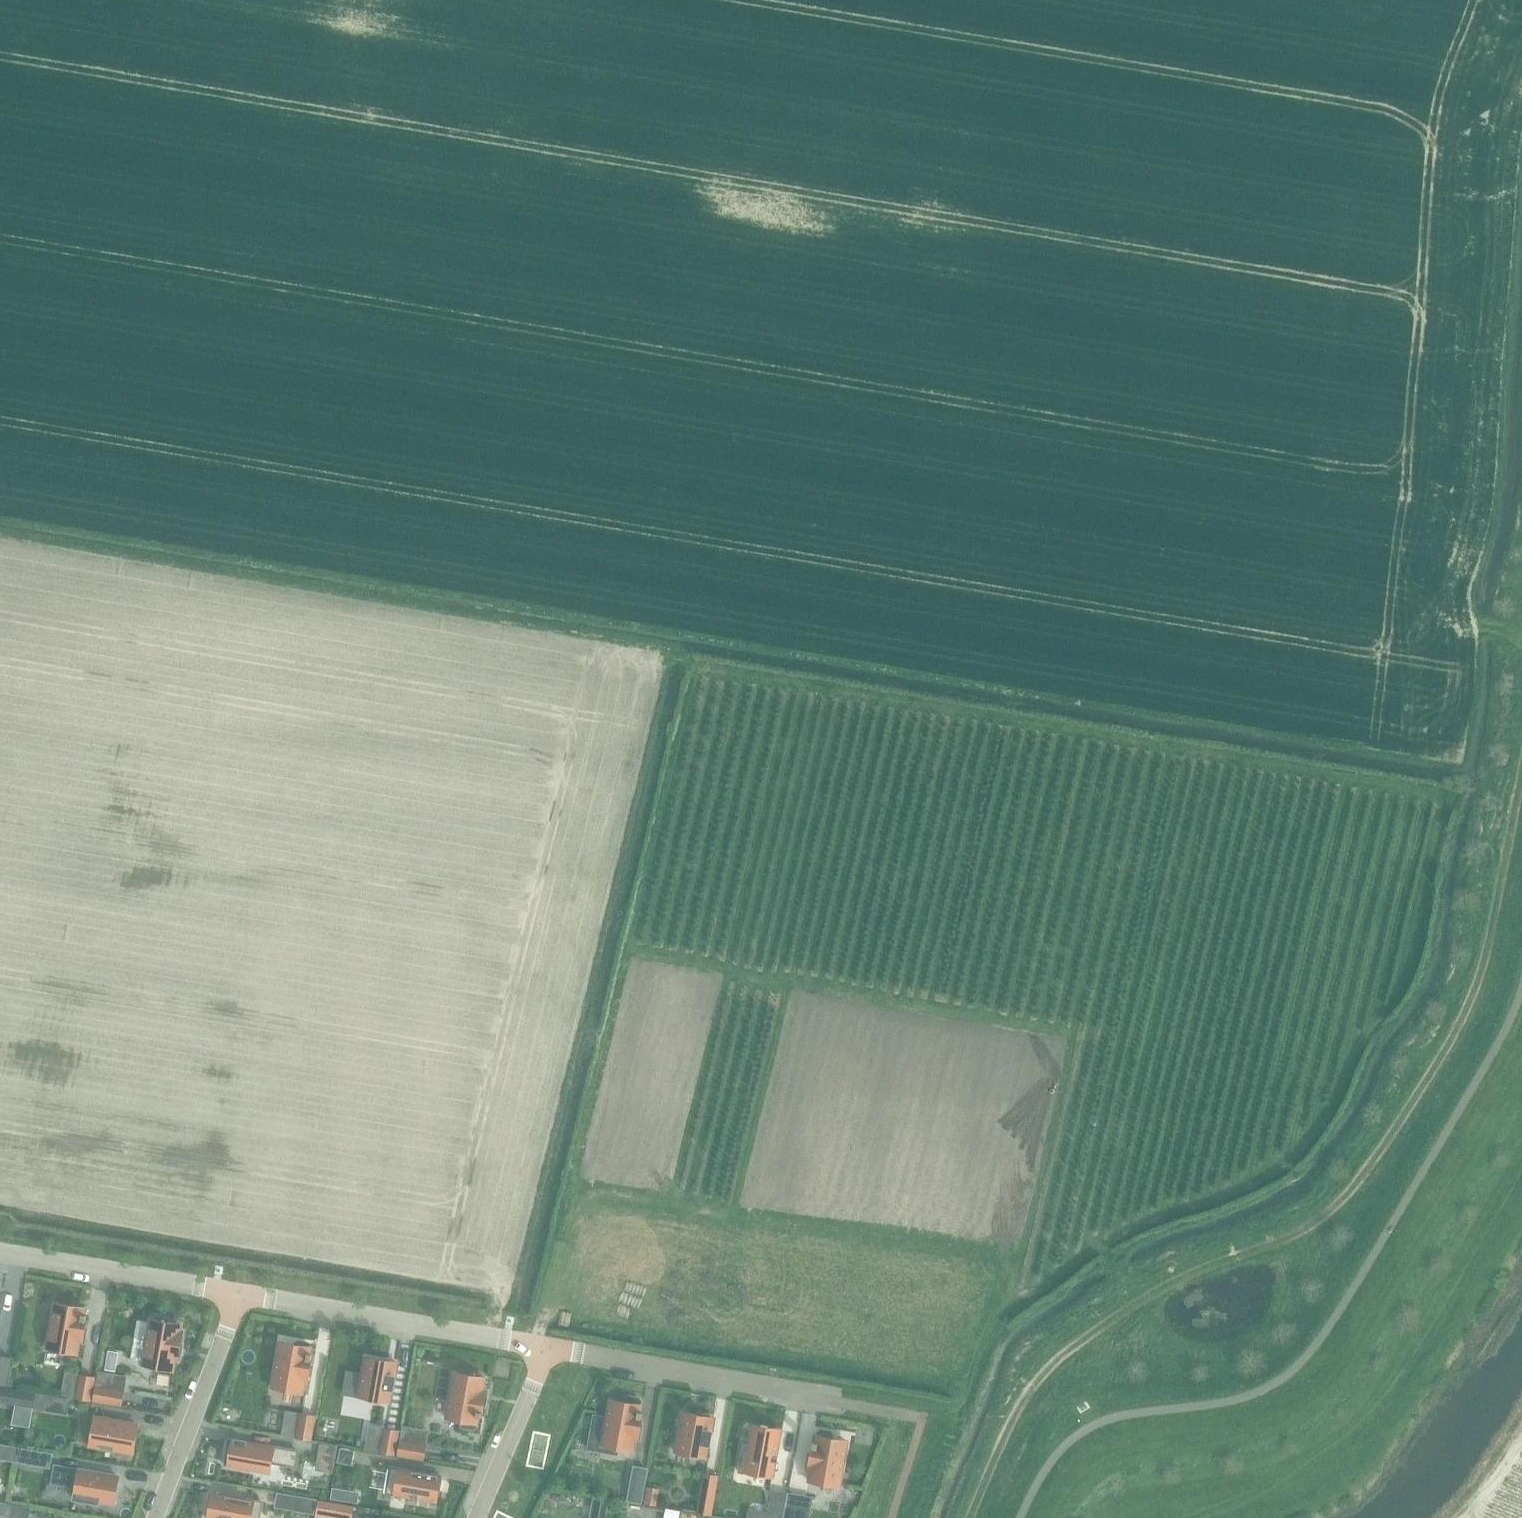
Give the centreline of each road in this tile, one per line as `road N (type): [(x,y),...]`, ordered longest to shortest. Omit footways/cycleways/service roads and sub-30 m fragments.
road 1 (unclassified): [(1020,1517),(1049,1463),(1090,1428),(1247,1396),(1302,1360),(1493,1052),(1521,985)]
road 2 (residential): [(546,1350),(235,1295)]
road 3 (residential): [(845,1403),(546,1350)]
road 4 (residential): [(235,1295),(0,1254)]
road 5 (residential): [(155,1517),(235,1295)]
road 6 (residential): [(475,1517),(546,1350)]

